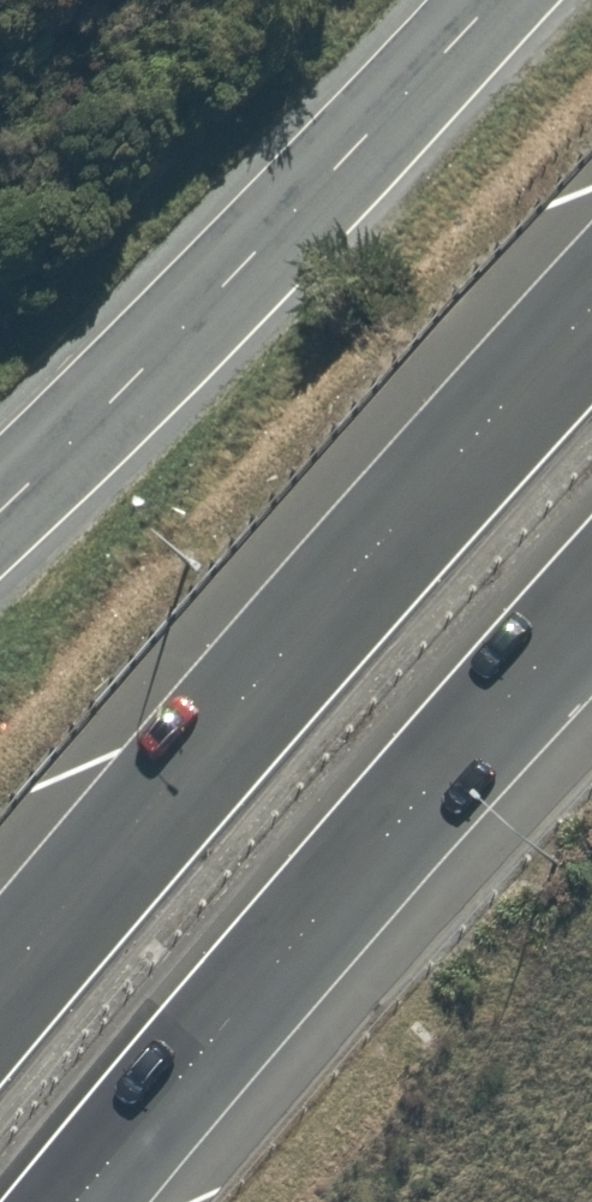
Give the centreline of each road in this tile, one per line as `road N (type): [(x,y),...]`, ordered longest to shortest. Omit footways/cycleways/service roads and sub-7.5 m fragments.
road 1 (trunk): [(0,984),(591,310)]
road 2 (unclassified): [(0,507),(117,399),(497,0)]
road 3 (trunk): [(512,689),(71,1201)]

